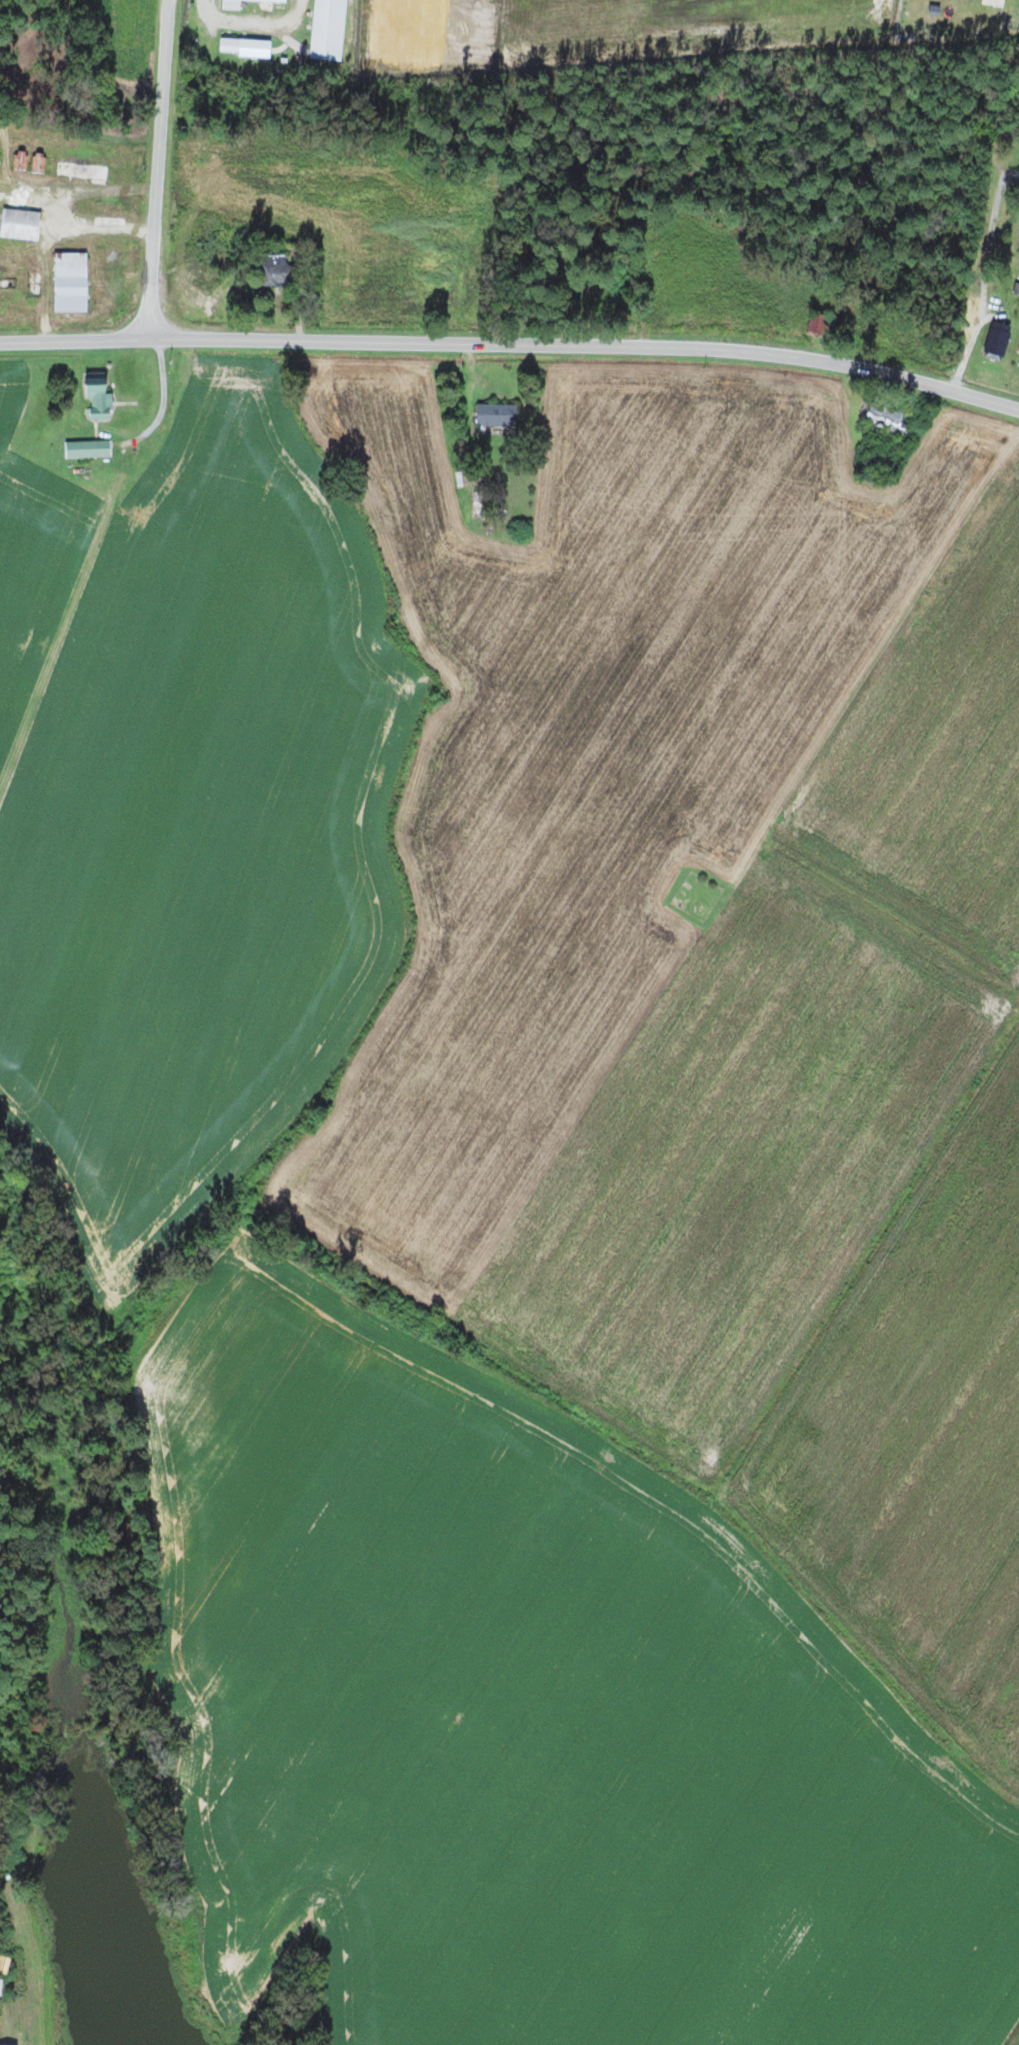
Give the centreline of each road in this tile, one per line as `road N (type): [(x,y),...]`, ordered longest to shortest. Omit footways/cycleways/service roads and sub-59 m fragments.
road 1 (tertiary): [(0,343),(148,338),(747,351),(904,378),(1018,410)]
road 2 (residential): [(148,338),(168,0)]

